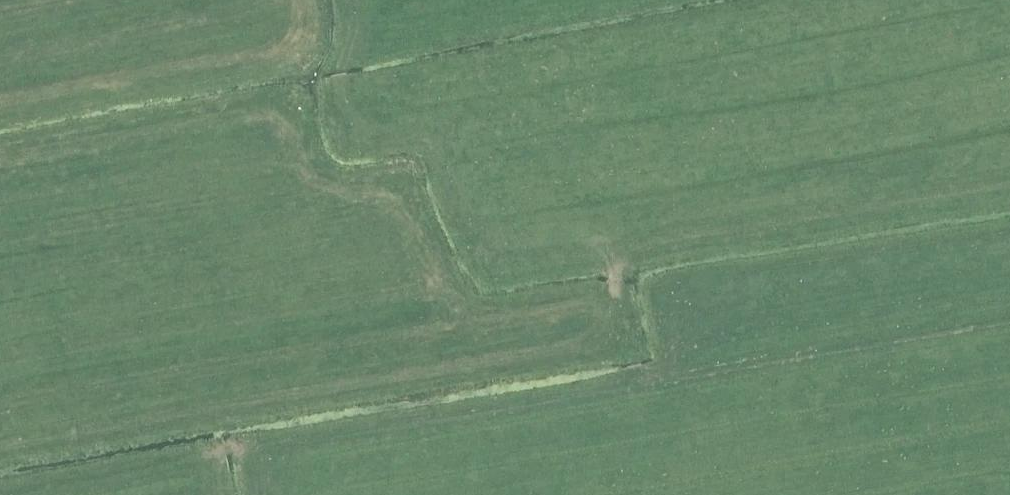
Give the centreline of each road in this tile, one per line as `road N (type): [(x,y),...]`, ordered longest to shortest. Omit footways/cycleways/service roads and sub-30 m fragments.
road 1 (track): [(0,450),(558,350),(596,327),(616,273),(645,248),(1009,185)]
road 2 (track): [(355,0),(340,87),(356,121),(444,140),(463,159),(474,209),(495,239),(520,248),(596,249),(622,265)]

